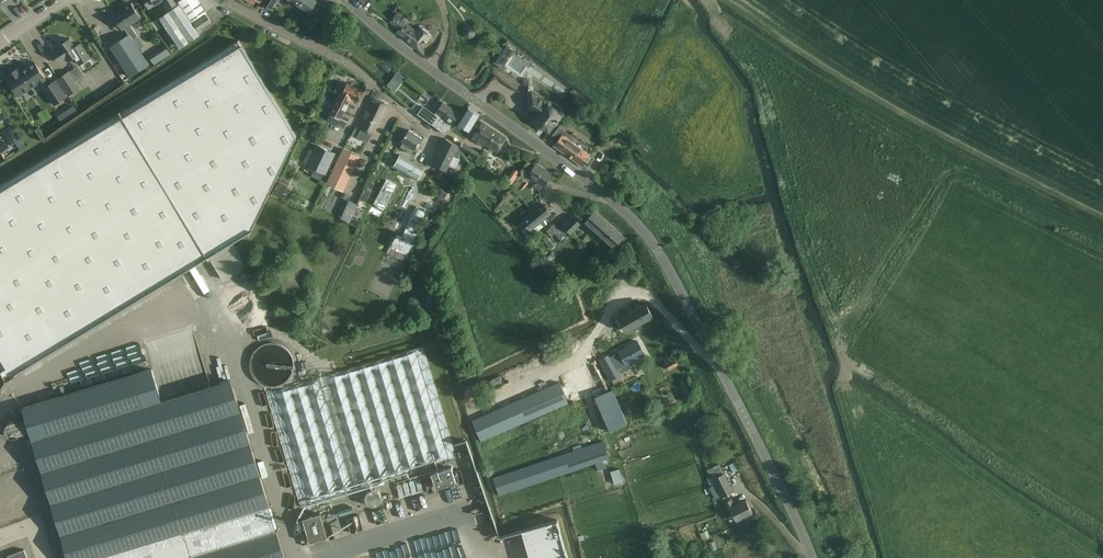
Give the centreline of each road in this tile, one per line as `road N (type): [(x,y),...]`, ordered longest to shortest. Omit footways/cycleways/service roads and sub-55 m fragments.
road 1 (unclassified): [(816,557),(648,234),(348,0)]
road 2 (residential): [(441,136),(377,80),(234,0)]

